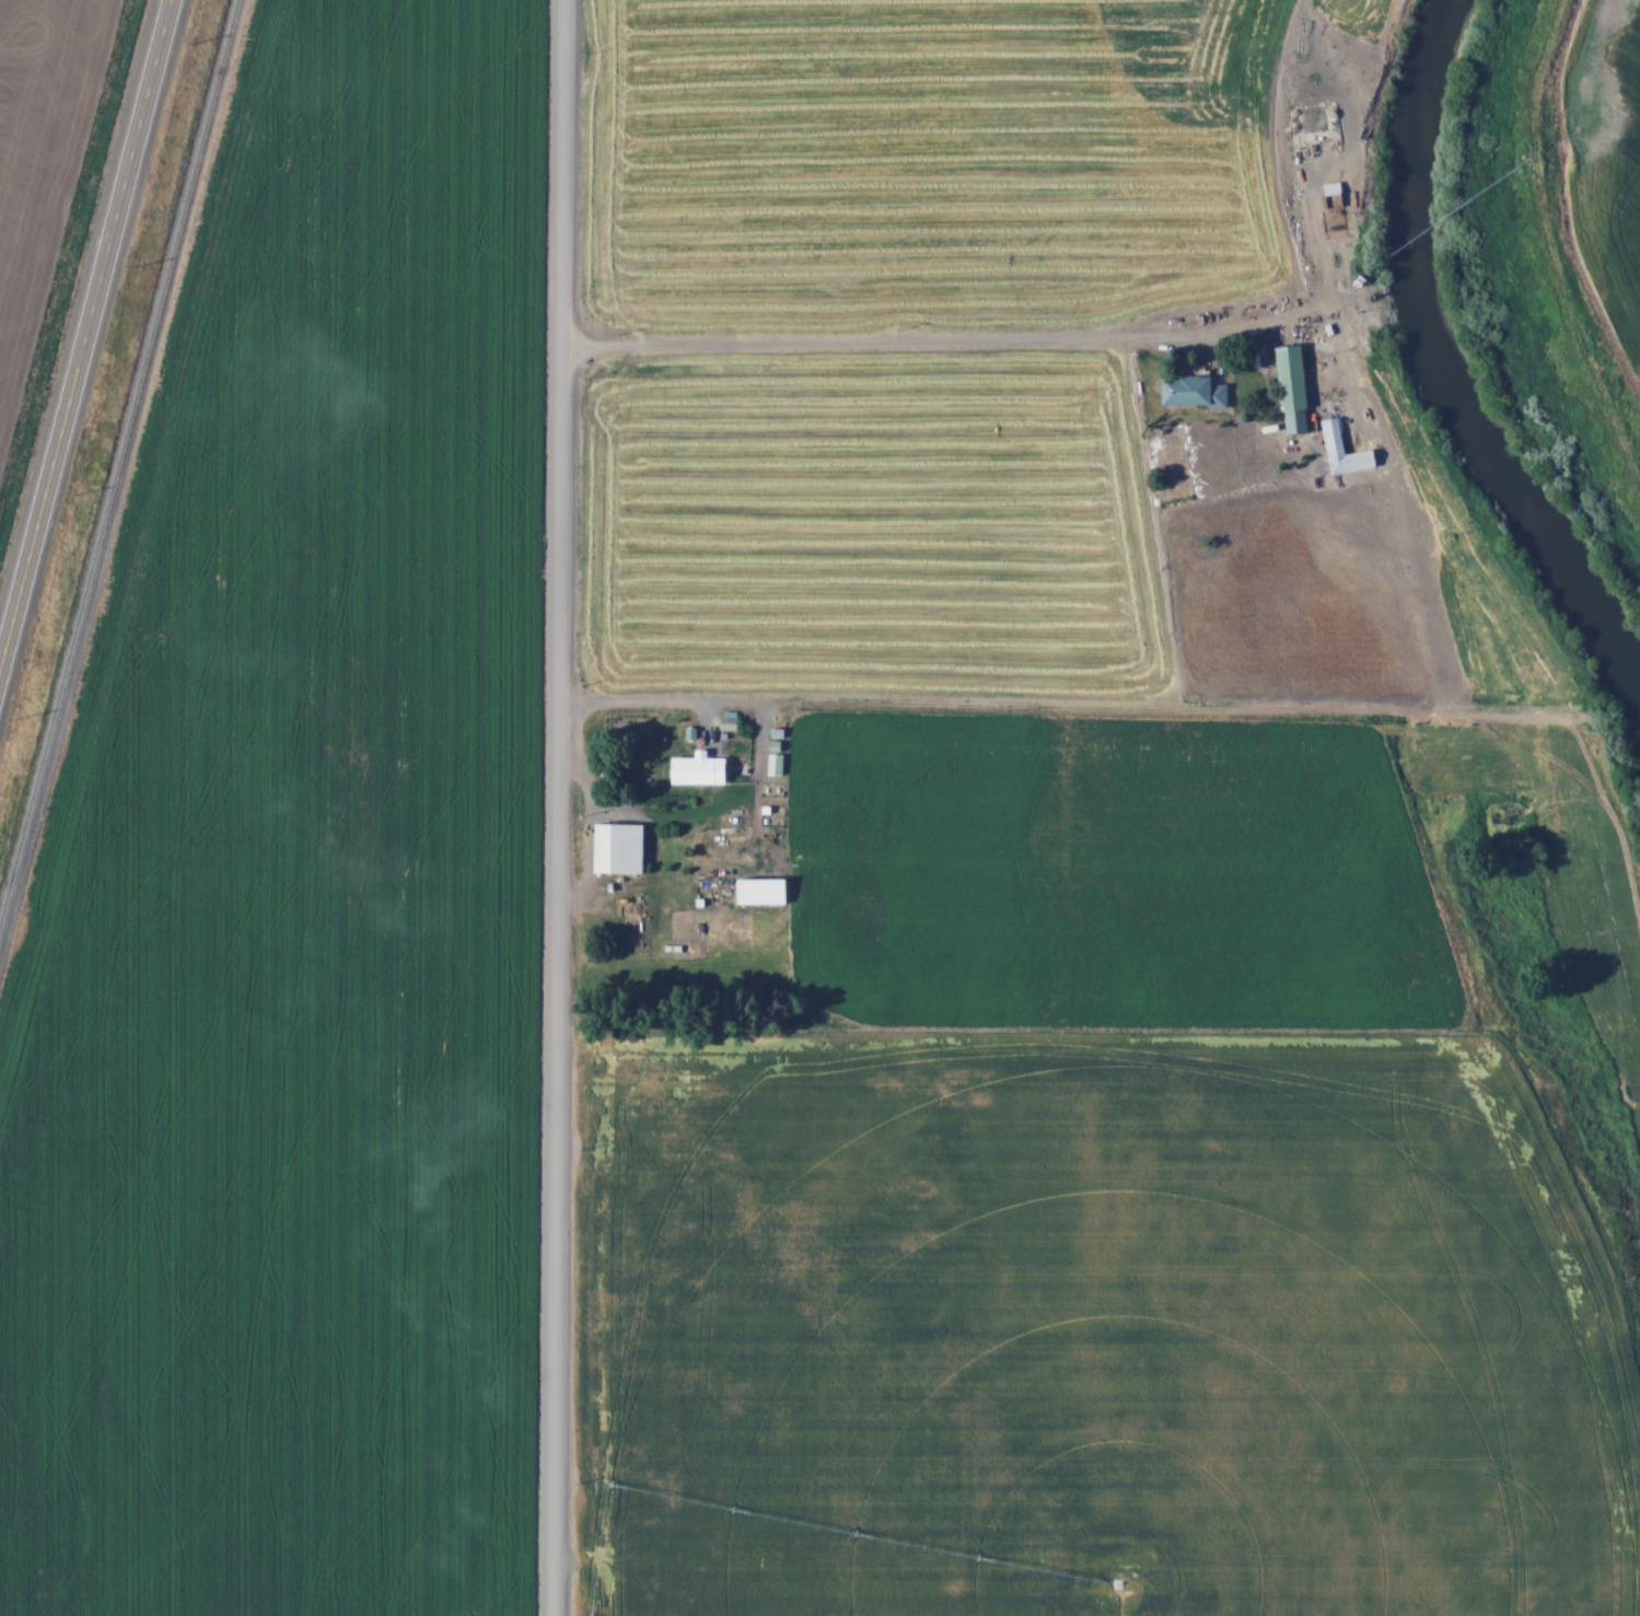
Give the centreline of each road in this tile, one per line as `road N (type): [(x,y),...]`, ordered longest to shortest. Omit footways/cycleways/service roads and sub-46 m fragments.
road 1 (residential): [(525,1615),(565,706),(570,0)]
road 2 (residential): [(1602,713),(565,706)]
road 3 (primary): [(0,673),(173,0)]

